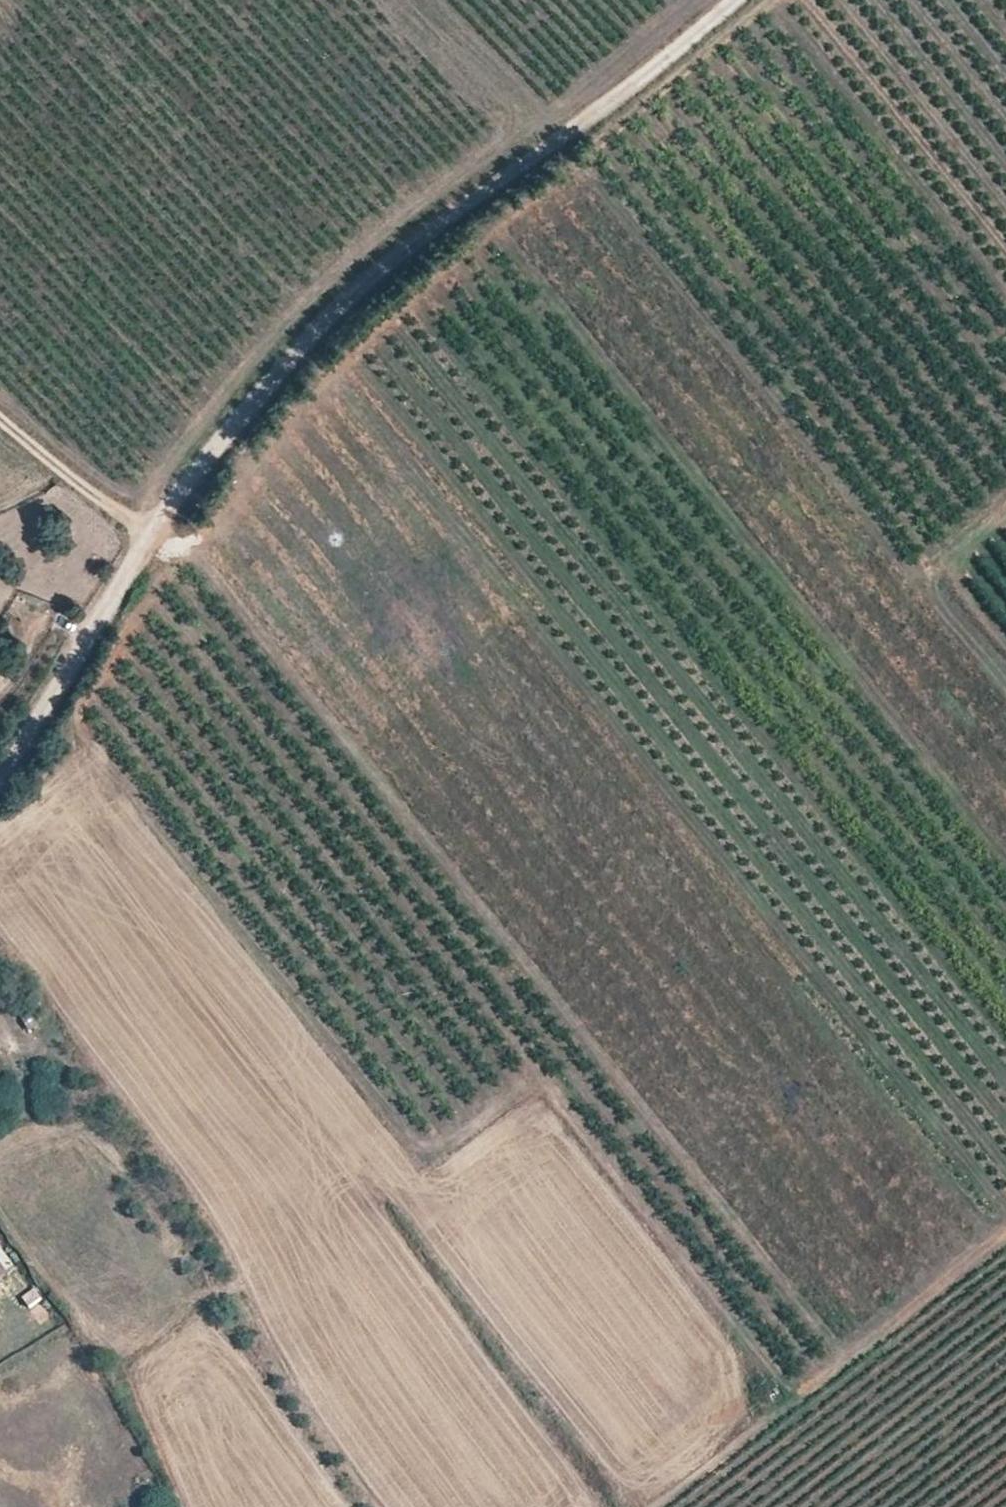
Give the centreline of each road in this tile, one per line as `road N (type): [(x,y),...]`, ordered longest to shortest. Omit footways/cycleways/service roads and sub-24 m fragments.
road 1 (unclassified): [(736,0),(591,124),(425,241),(270,383),(150,540),(0,778)]
road 2 (track): [(0,421),(116,520),(155,534)]

